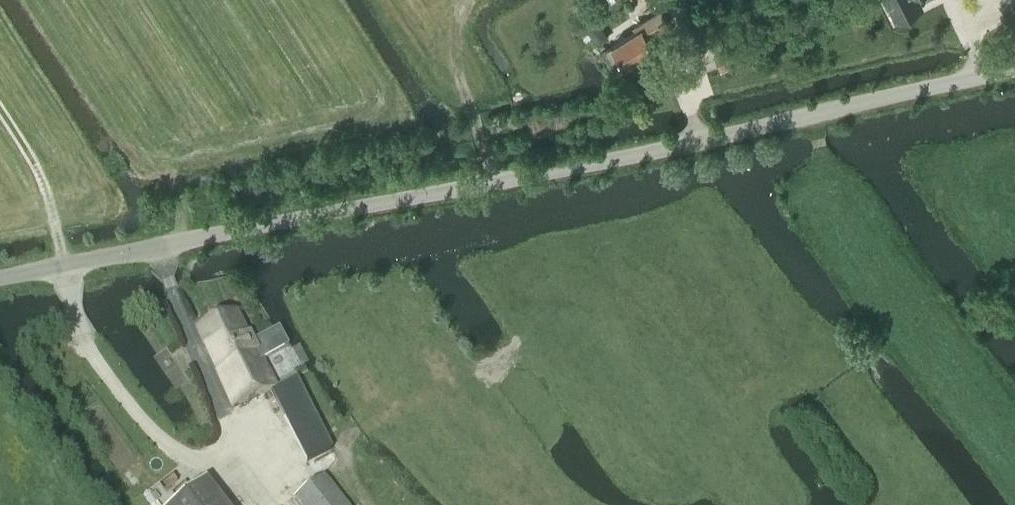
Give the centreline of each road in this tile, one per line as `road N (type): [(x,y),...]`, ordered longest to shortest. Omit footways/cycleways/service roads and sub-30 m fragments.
road 1 (unclassified): [(0,278),(1014,69)]
road 2 (track): [(117,52),(169,156),(179,242)]

